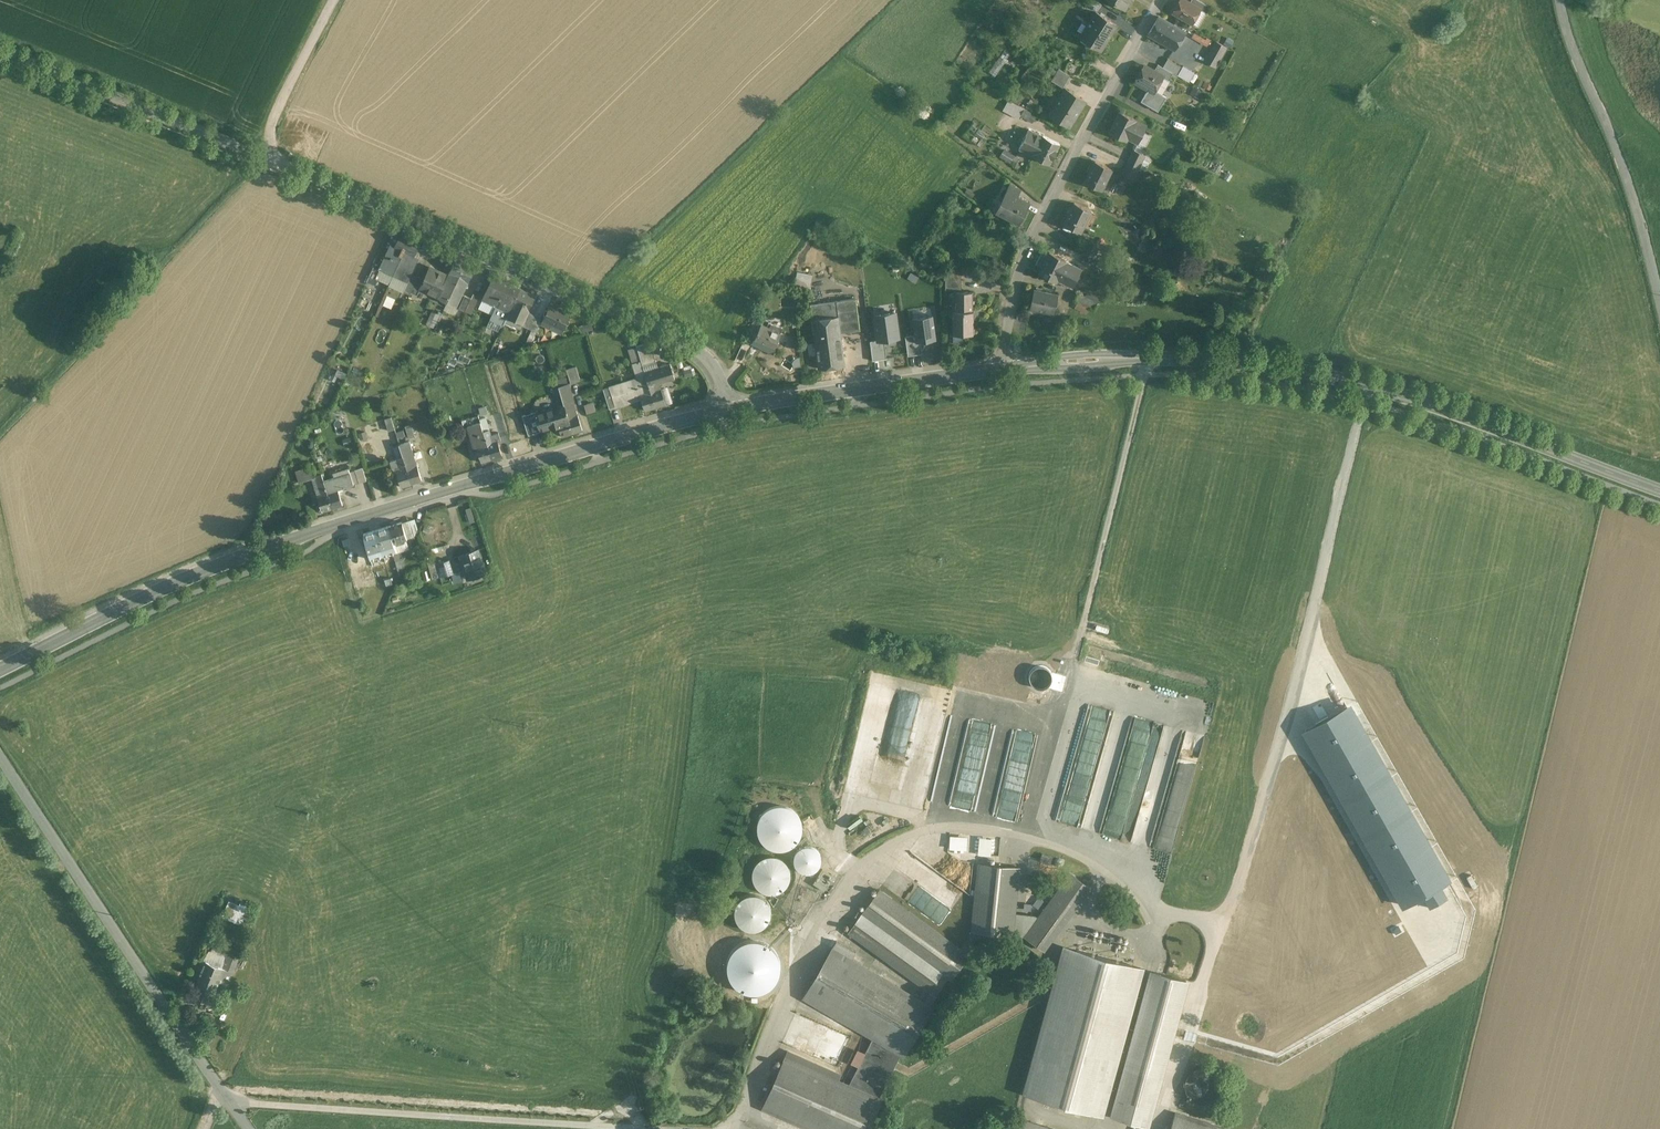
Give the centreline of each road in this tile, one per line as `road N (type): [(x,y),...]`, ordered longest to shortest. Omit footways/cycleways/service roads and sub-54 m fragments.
road 1 (residential): [(732,409),(705,352),(680,336),(0,52)]
road 2 (tertiary): [(0,670),(179,581),(343,520),(732,409)]
road 3 (tertiary): [(1003,366),(1196,360),(1324,371),(1425,399),(1659,488)]
road 4 (unclassified): [(250,1128),(0,754)]
road 5 (residential): [(1164,0),(1028,249),(1003,366)]
road 6 (unclassified): [(1562,0),(1613,130),(1659,291)]
road 7 (tertiary): [(732,409),(1003,366)]
road 8 (track): [(272,165),(275,119),(334,0)]

